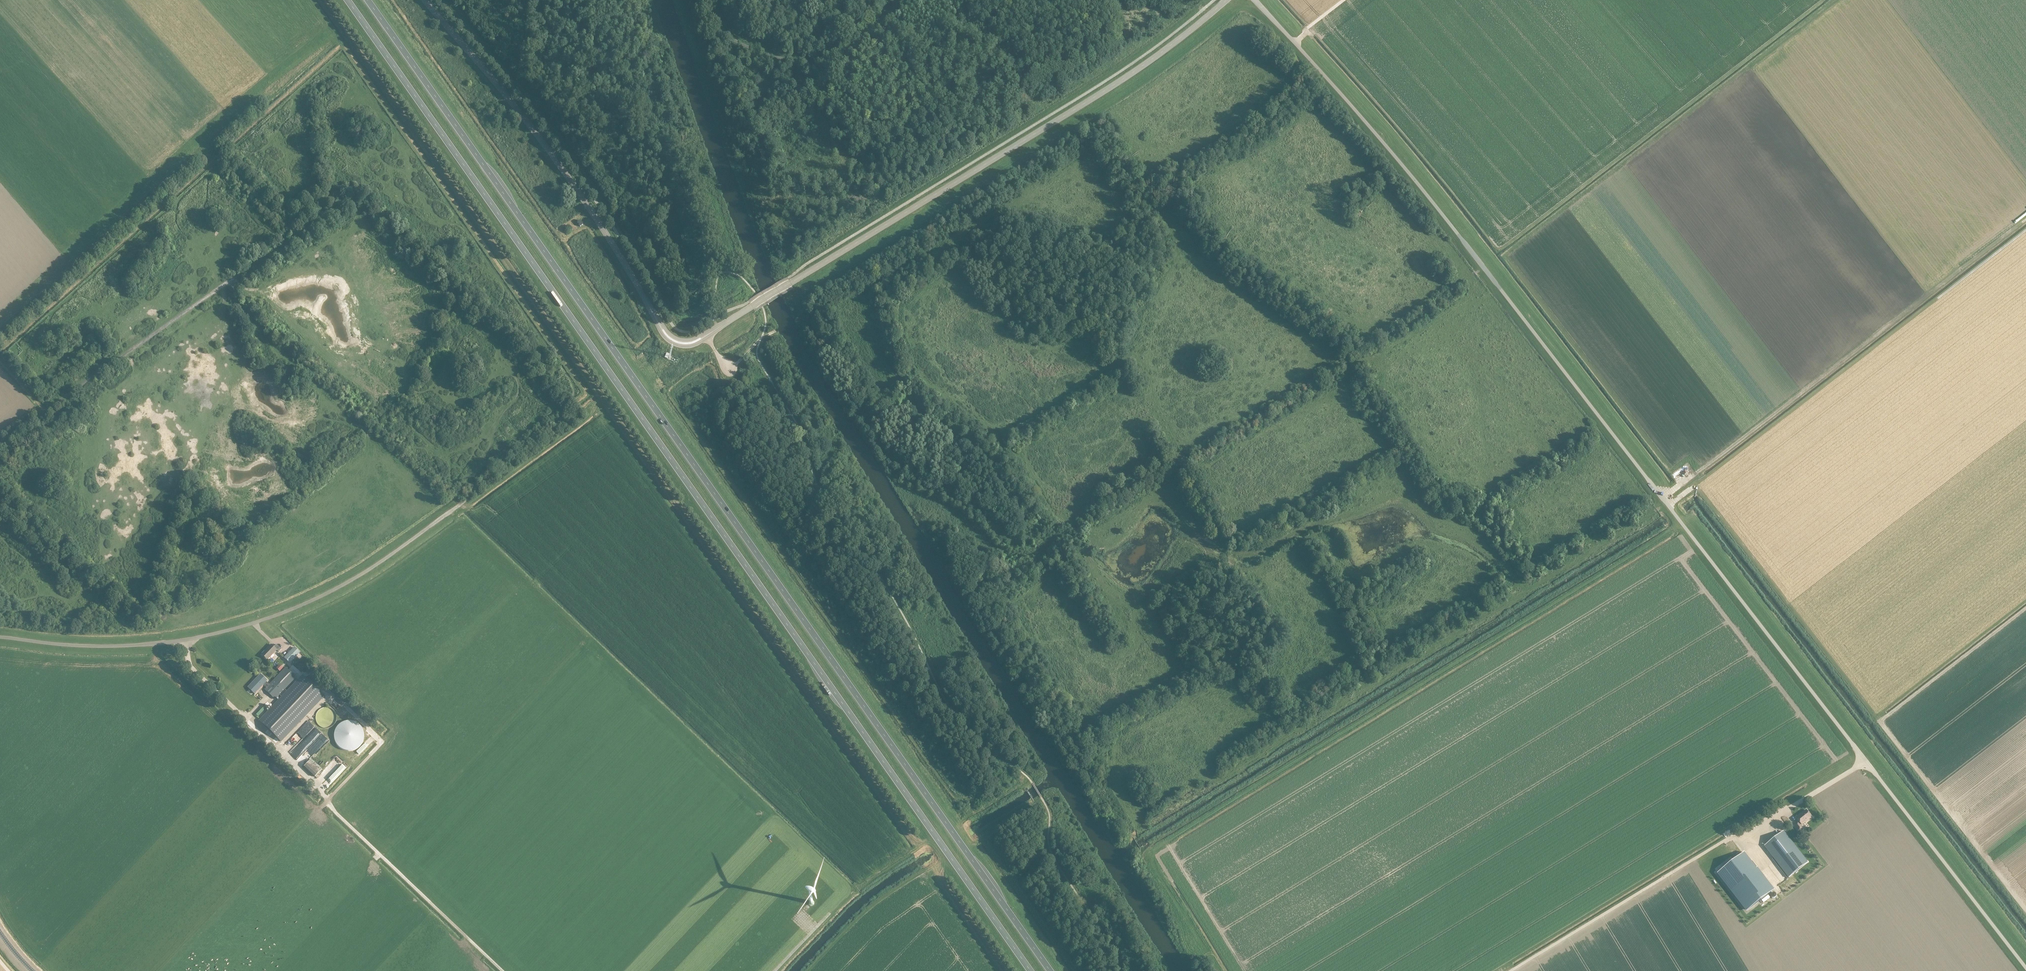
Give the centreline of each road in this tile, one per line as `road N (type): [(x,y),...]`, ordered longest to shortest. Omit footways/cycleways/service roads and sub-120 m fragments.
road 1 (unclassified): [(2025,969),(1595,407),(1387,148),(1254,0)]
road 2 (trunk): [(346,0),(1030,970)]
road 3 (trunk): [(1049,970),(367,0)]
road 4 (secondary): [(752,305),(1134,69),(1225,0)]
road 5 (unclassified): [(0,637),(107,646),(254,623),(357,577),(466,500)]
road 6 (secondary): [(659,325),(558,163),(425,0)]
road 7 (track): [(246,719),(502,970)]
road 8 (track): [(271,251),(47,411)]
road 9 (unclassified): [(900,0),(847,58),(810,70),(734,46),(700,0)]

